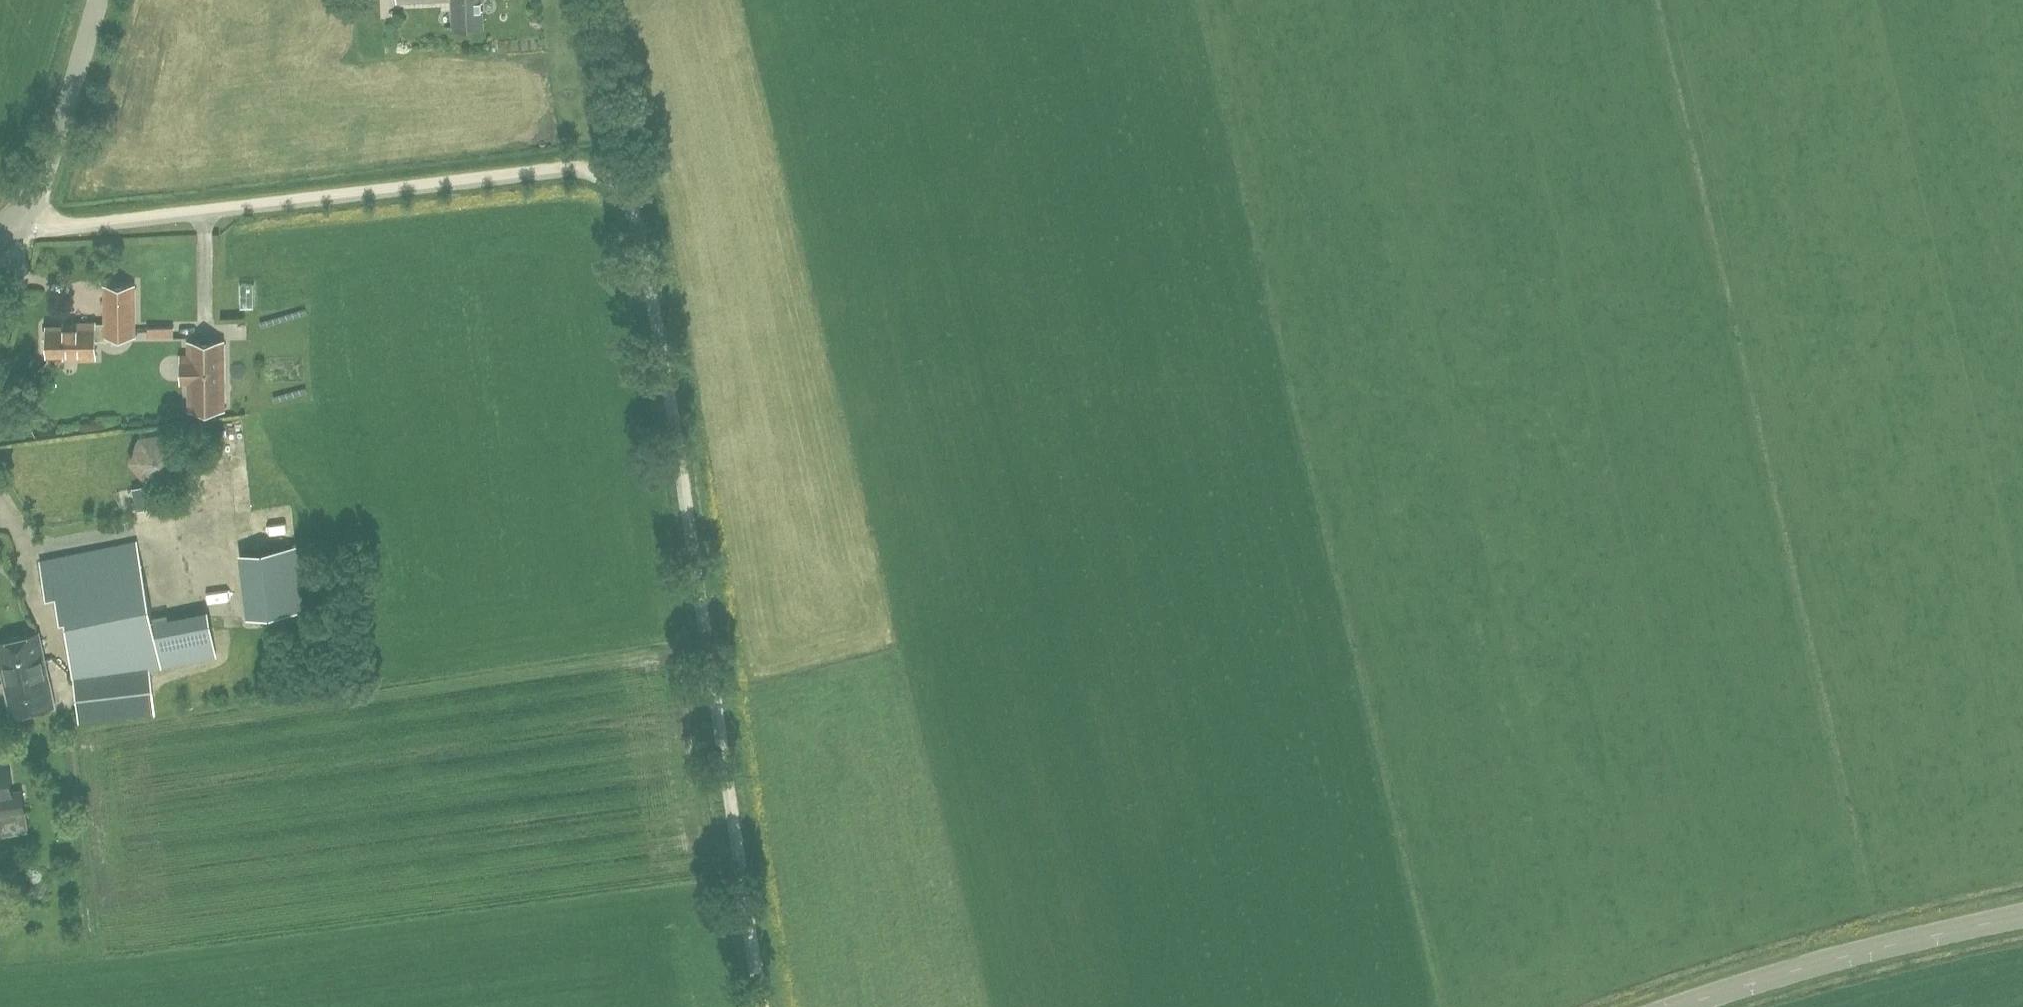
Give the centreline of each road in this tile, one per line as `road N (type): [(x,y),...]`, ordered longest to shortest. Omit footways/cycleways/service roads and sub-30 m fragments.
road 1 (track): [(764,1006),(658,323),(638,217),(622,189),(595,171),(561,167),(79,224),(16,217)]
road 2 (tertiary): [(1678,1006),(2022,916)]
road 3 (unclassified): [(16,217),(49,159),(98,0)]
road 4 (unclassified): [(16,217),(17,276),(0,342)]

